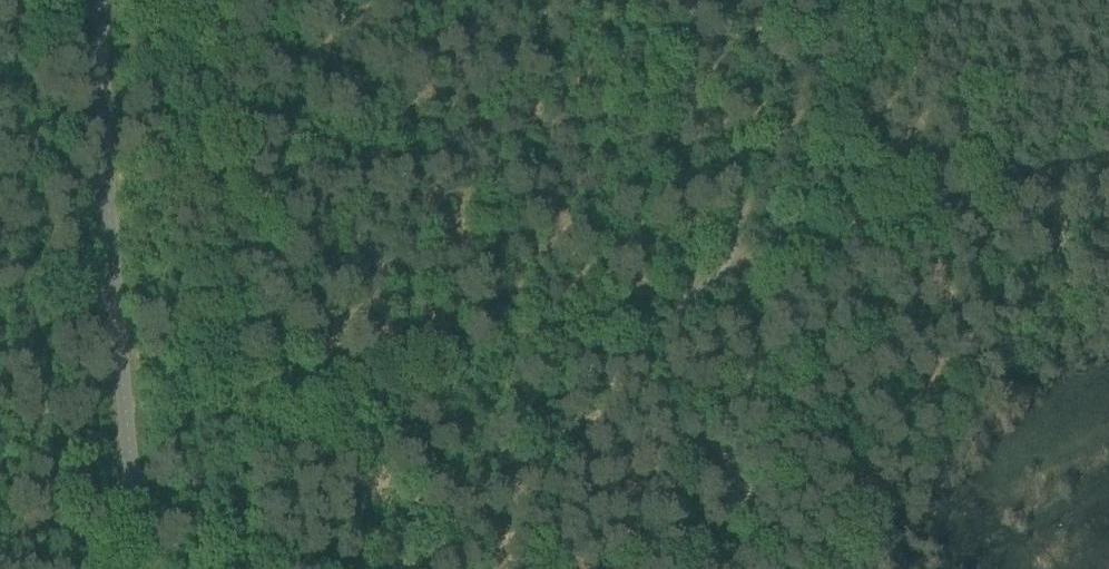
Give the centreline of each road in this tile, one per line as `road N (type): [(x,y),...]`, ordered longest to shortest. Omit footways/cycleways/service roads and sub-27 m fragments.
road 1 (track): [(1108,140),(713,272),(631,308),(650,5)]
road 2 (track): [(215,0),(237,441)]
road 3 (track): [(237,441),(631,308)]
road 4 (track): [(713,272),(840,0)]
road 5 (track): [(247,568),(237,441)]

